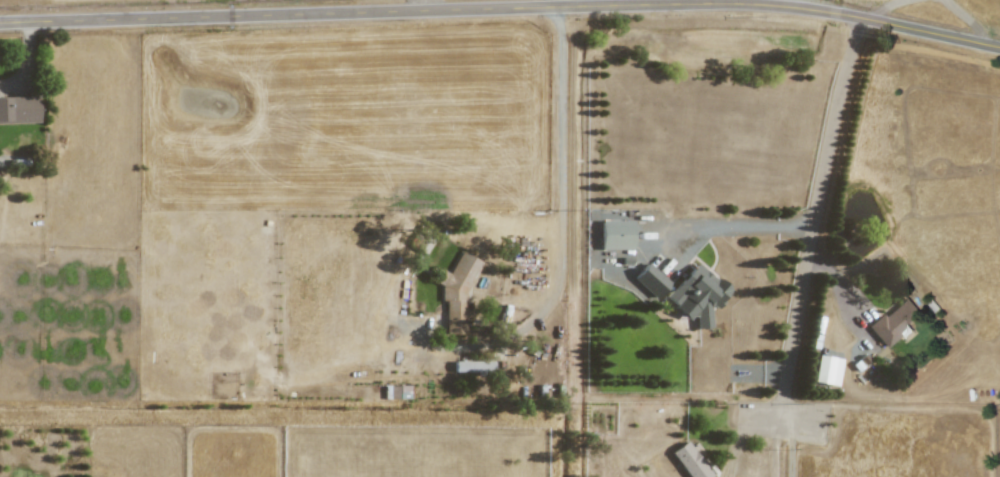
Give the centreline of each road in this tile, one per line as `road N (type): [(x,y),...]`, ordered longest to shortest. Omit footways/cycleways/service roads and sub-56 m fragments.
road 1 (residential): [(0,23),(717,3),(823,11),(999,48)]

